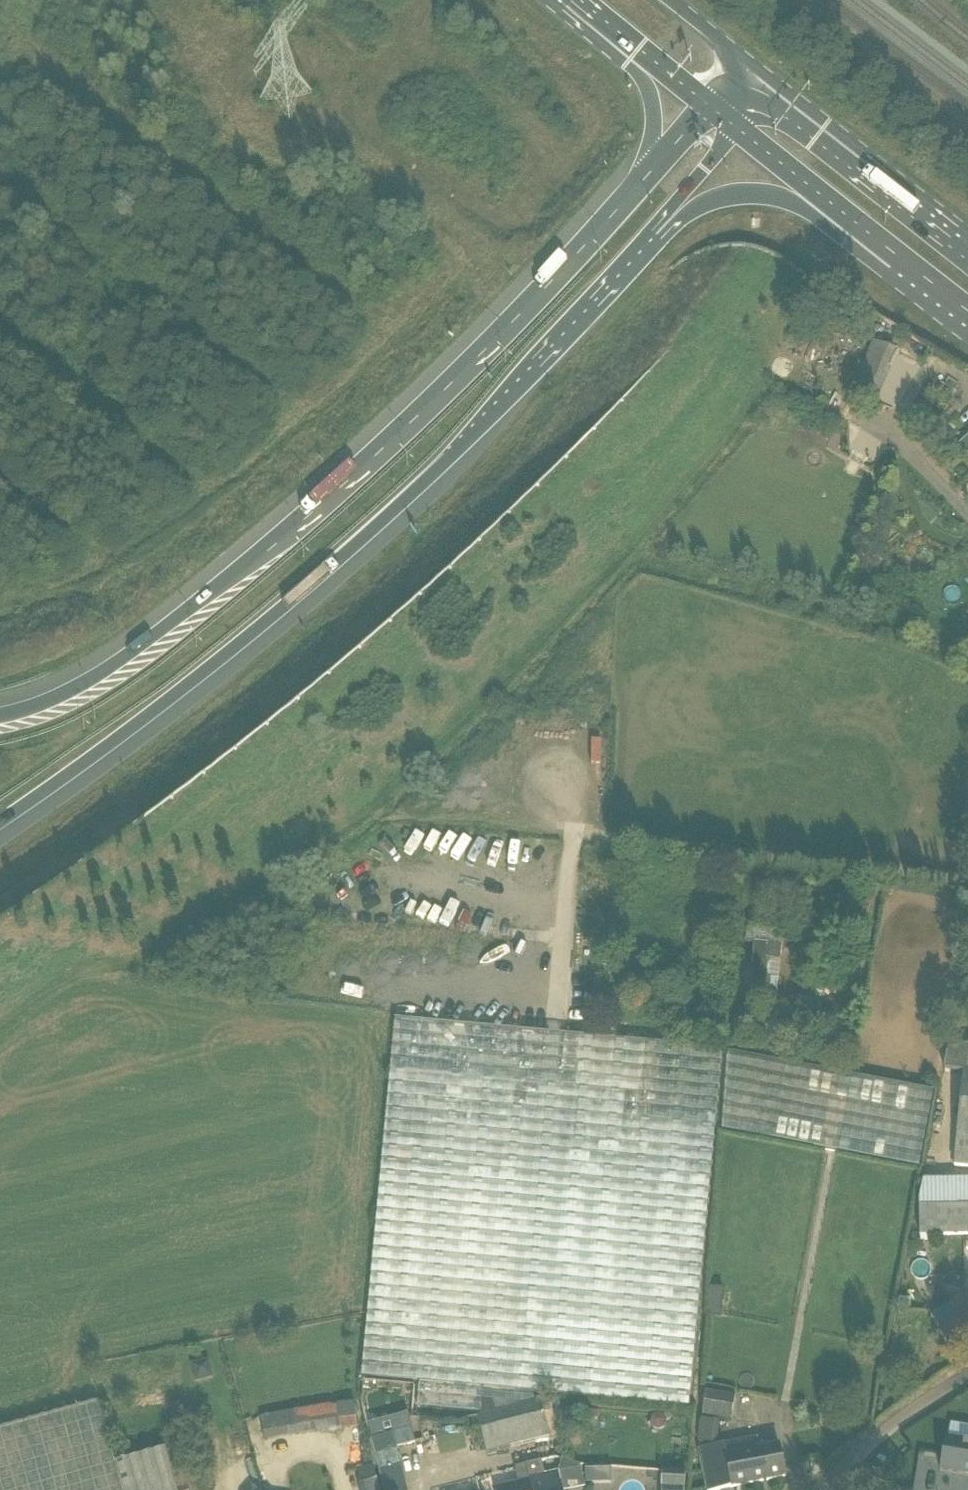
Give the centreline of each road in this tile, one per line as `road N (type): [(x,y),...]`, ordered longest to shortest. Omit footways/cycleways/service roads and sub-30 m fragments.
road 1 (motorway): [(0,825),(142,726),(321,581),(662,239)]
road 2 (motorway): [(633,192),(494,345),(217,590),(87,688),(0,721)]
road 3 (unclassified): [(967,882),(576,839),(558,1027)]
road 4 (secondary): [(967,242),(758,79)]
road 5 (motorway): [(662,239),(698,207),(753,194),(866,234)]
road 6 (residential): [(829,1489),(888,1429),(967,1384)]
road 7 (secondary): [(739,131),(866,234)]
road 8 (residential): [(967,518),(906,451),(848,410)]
road 9 (motorway): [(647,57),(653,138),(633,192)]
road 10 (motorway): [(662,239),(692,184),(739,131)]
road 11 (secondary): [(866,234),(967,312)]

